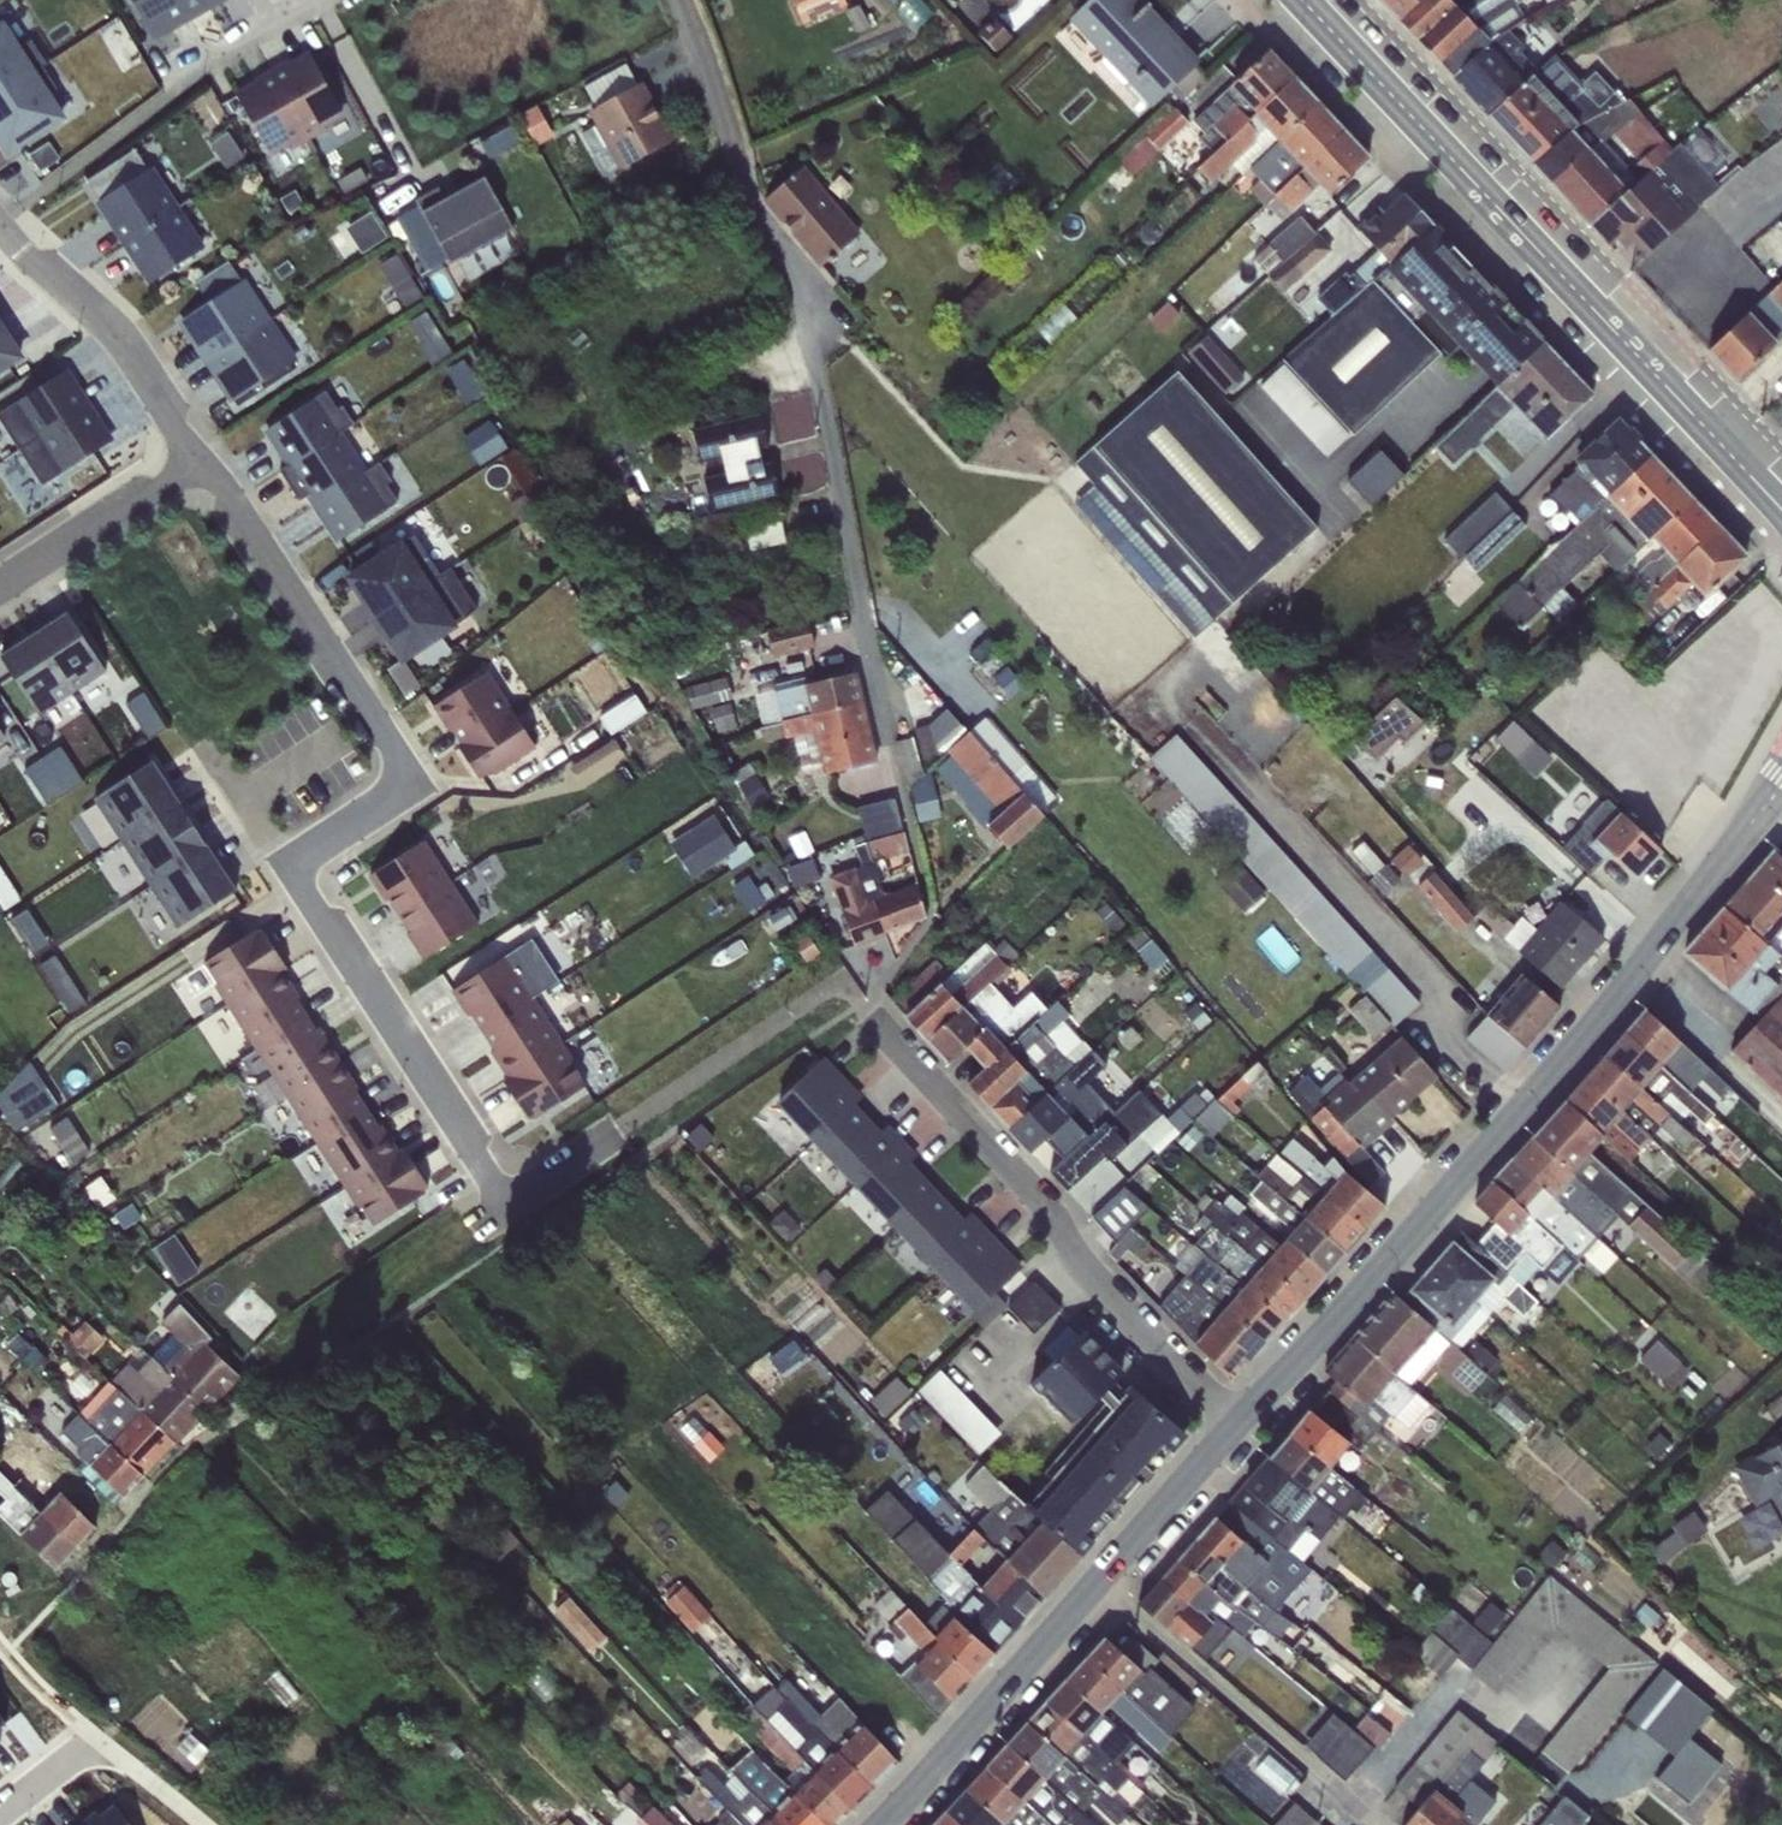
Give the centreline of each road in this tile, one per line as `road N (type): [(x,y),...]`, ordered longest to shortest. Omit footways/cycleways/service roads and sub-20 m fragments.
road 1 (residential): [(199,469),(223,488),(411,780),(287,865),(505,1212),(616,1131)]
road 2 (secondary): [(1098,1582),(1514,1109),(1781,790)]
road 3 (residential): [(678,0),(749,204),(794,267),(889,743)]
road 4 (secondary): [(1781,510),(1304,0)]
road 5 (residential): [(1379,1824),(1098,1582)]
road 6 (secondary): [(885,1824),(1098,1582)]
road 7 (residential): [(0,226),(117,342),(199,469)]
road 8 (residential): [(199,469),(0,595)]
road 9 (unclassified): [(0,1645),(94,1739)]

